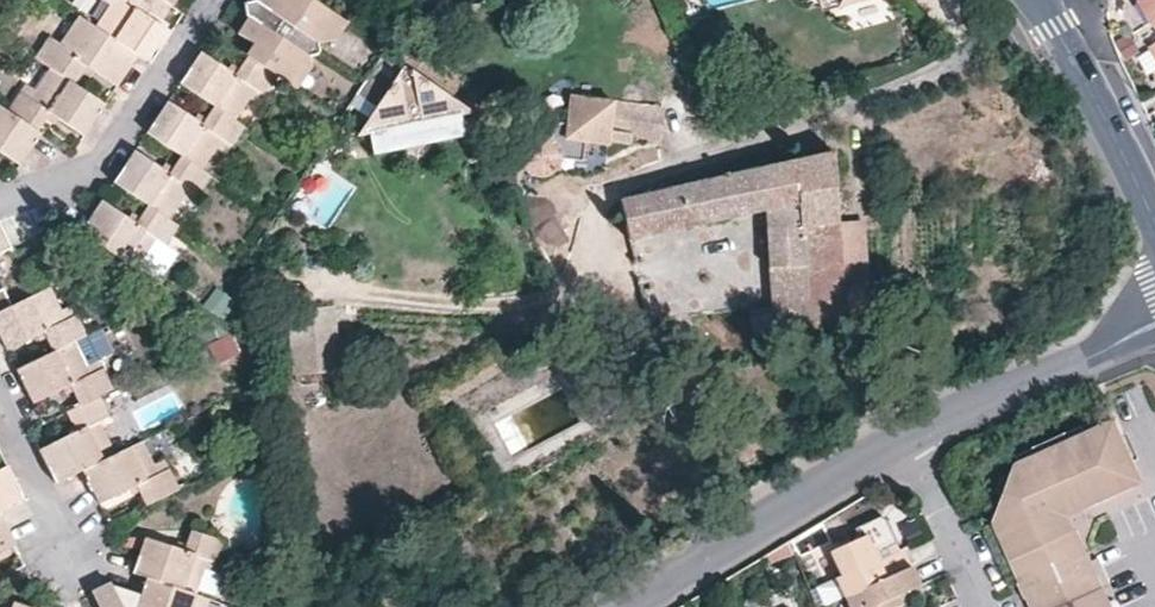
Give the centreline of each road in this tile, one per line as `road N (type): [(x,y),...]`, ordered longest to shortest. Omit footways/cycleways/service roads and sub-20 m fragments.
road 1 (residential): [(902,444),(623,606)]
road 2 (residential): [(219,0),(99,169),(0,205)]
road 3 (residential): [(1154,328),(902,444)]
road 4 (residential): [(1154,224),(1087,78),(1033,0)]
road 5 (residential): [(983,606),(902,444)]
road 6 (residential): [(72,557),(0,409)]

